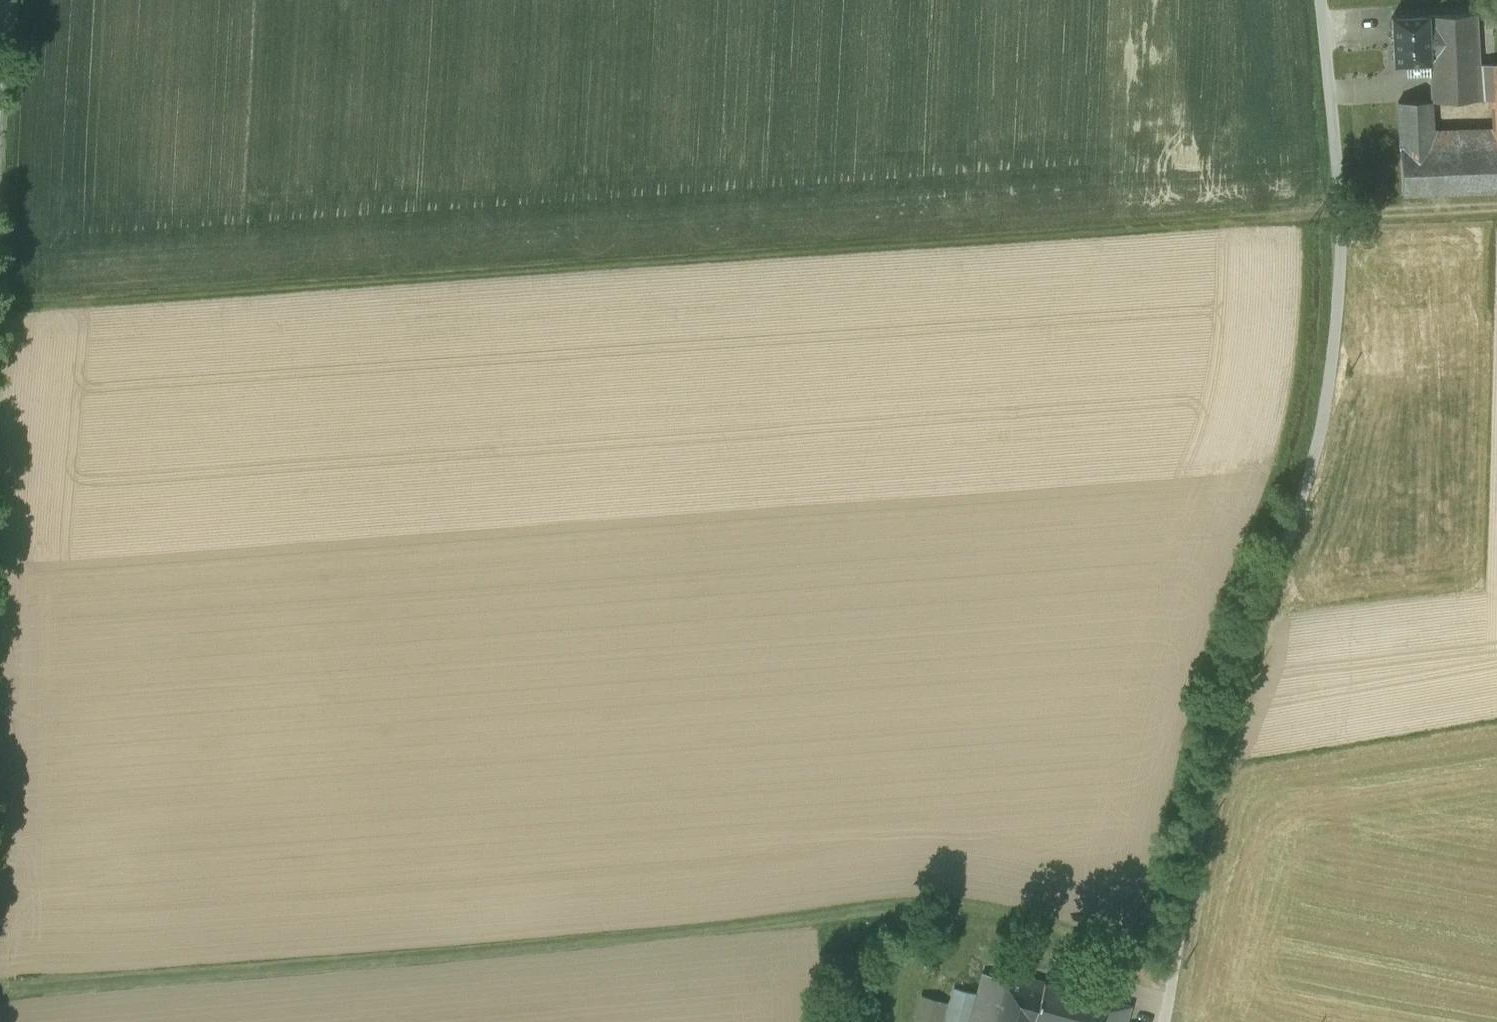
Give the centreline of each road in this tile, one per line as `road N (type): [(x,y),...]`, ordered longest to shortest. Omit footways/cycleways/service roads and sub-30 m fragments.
road 1 (track): [(0,310),(1336,238)]
road 2 (unclassified): [(1165,1021),(1193,875),(1338,363),(1342,267),(1318,0)]

